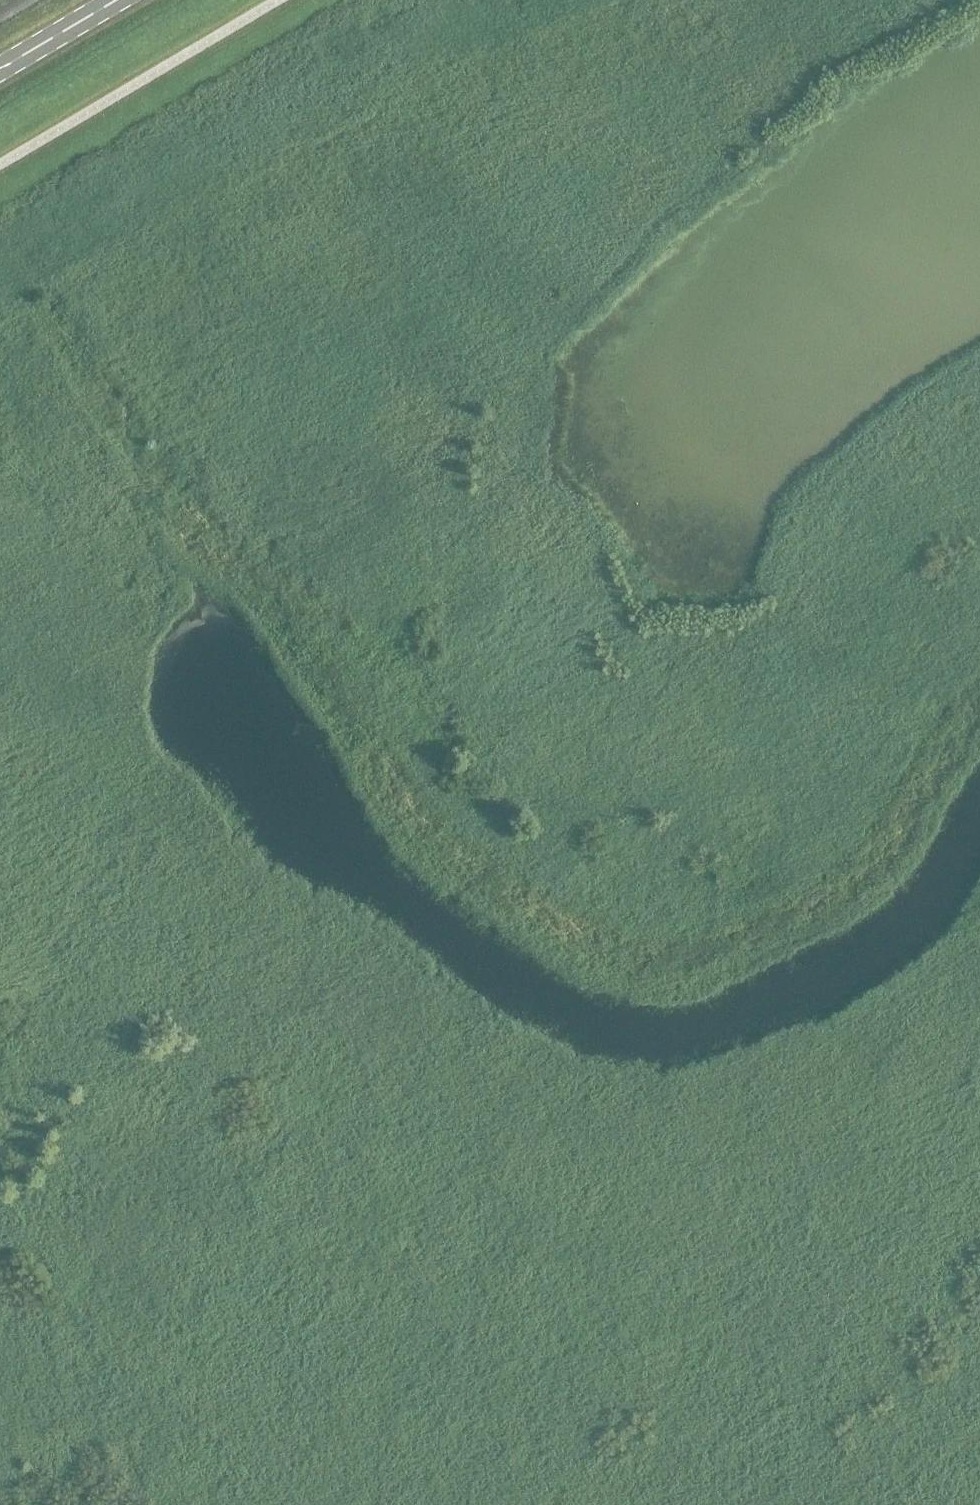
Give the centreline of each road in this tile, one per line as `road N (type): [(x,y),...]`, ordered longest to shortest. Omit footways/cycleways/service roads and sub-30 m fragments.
road 1 (secondary): [(0,68),(113,0)]

